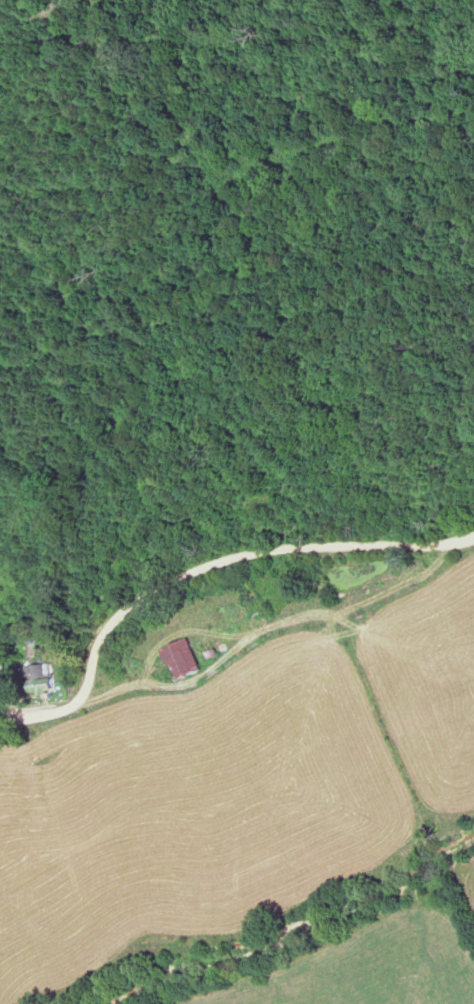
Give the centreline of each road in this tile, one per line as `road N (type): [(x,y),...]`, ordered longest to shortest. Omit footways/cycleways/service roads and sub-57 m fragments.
road 1 (residential): [(0,726),(82,702),(106,625),(205,567),(314,547),(454,546),(473,539)]

